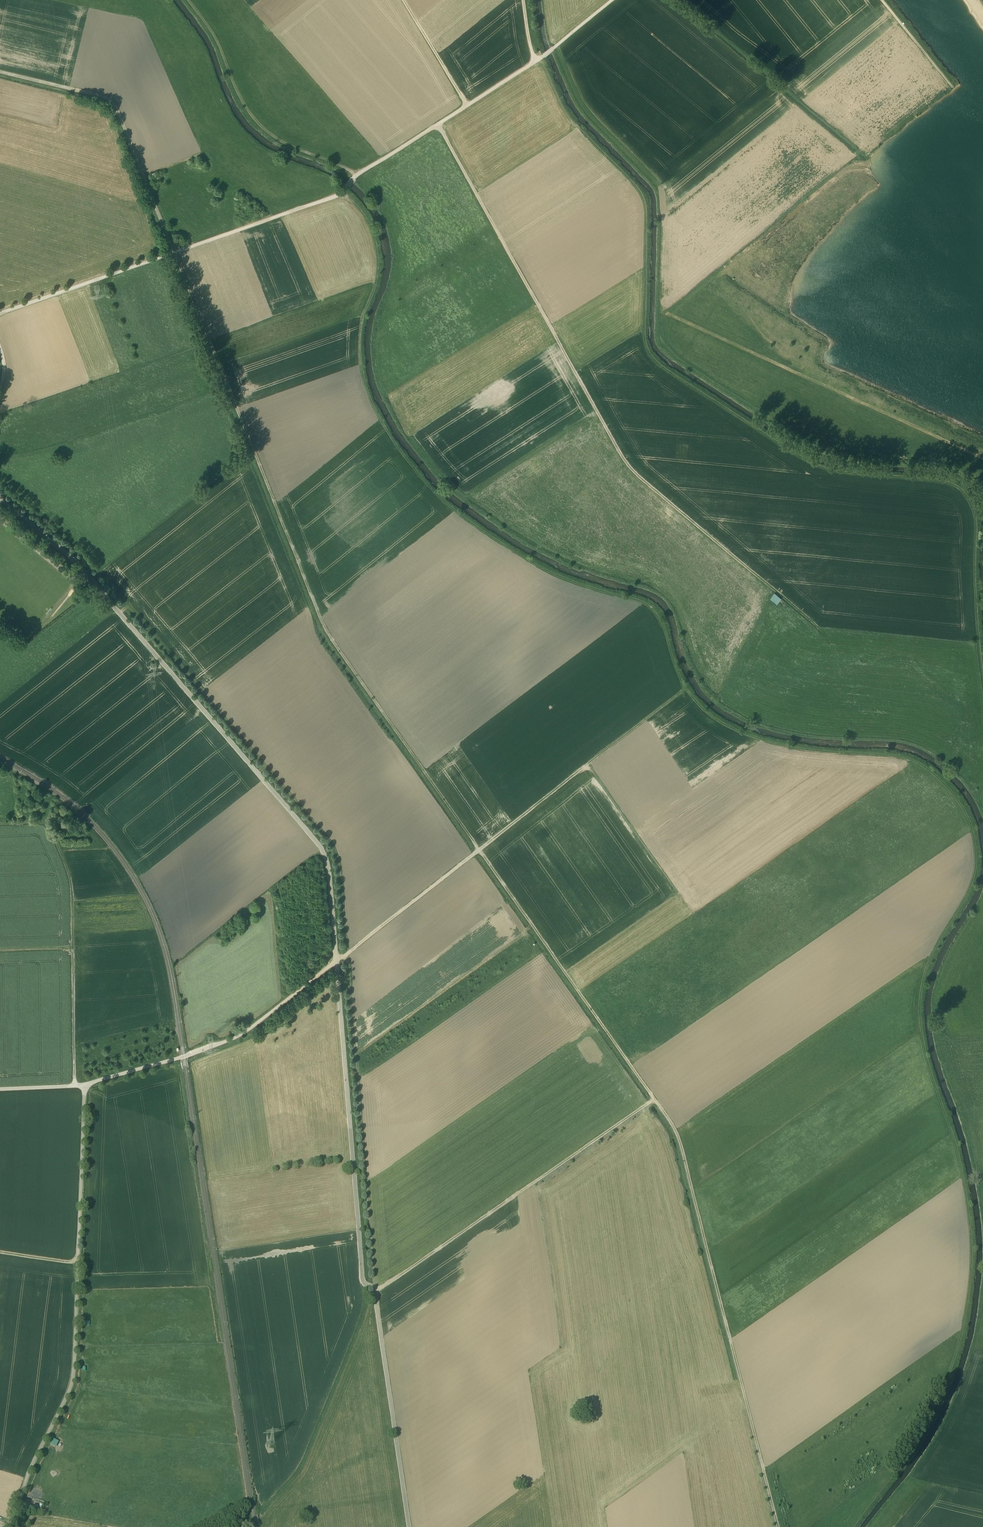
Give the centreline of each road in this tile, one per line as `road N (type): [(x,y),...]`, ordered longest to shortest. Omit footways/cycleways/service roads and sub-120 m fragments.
road 1 (track): [(343,190),(370,223),(378,249),(362,322),(363,381),(395,442),(444,502),(547,571),(652,609),(687,692),(728,726),(786,747),(914,761),(949,788),(968,816),(977,854),(972,880),(935,950),(918,1010),(968,1208),(967,1309),(938,1405),(853,1526)]
road 2 (track): [(175,252),(328,634),(681,1137),(778,1526)]
road 3 (track): [(0,499),(89,575),(325,857),(362,1277),(375,1291),(409,1526)]
road 4 (track): [(540,58),(580,129),(650,205),(656,362),(827,471),(963,490),(980,522),(982,642)]
road 5 (track): [(819,629),(630,468),(437,125)]
road 6 (track): [(10,1526),(75,1385),(83,1085)]
road 7 (track): [(375,1291),(657,1102)]
road 8 (track): [(330,966),(592,767)]
road 9 (track): [(74,1086),(68,877),(50,824),(0,827)]
road 10 (track): [(581,994),(691,914),(592,767)]
road 11 (track): [(358,173),(536,62),(613,0)]
road 12 (track): [(83,1085),(237,1037),(330,966)]
road 13 (track): [(175,252),(115,105),(0,74)]
road 14 (track): [(190,0),(262,128),(358,173)]
road 15 (track): [(0,313),(175,252)]
road 16 (track): [(175,252),(343,190)]
road 17 (track): [(467,106),(406,0)]
road 18 (track): [(687,692),(592,767)]

